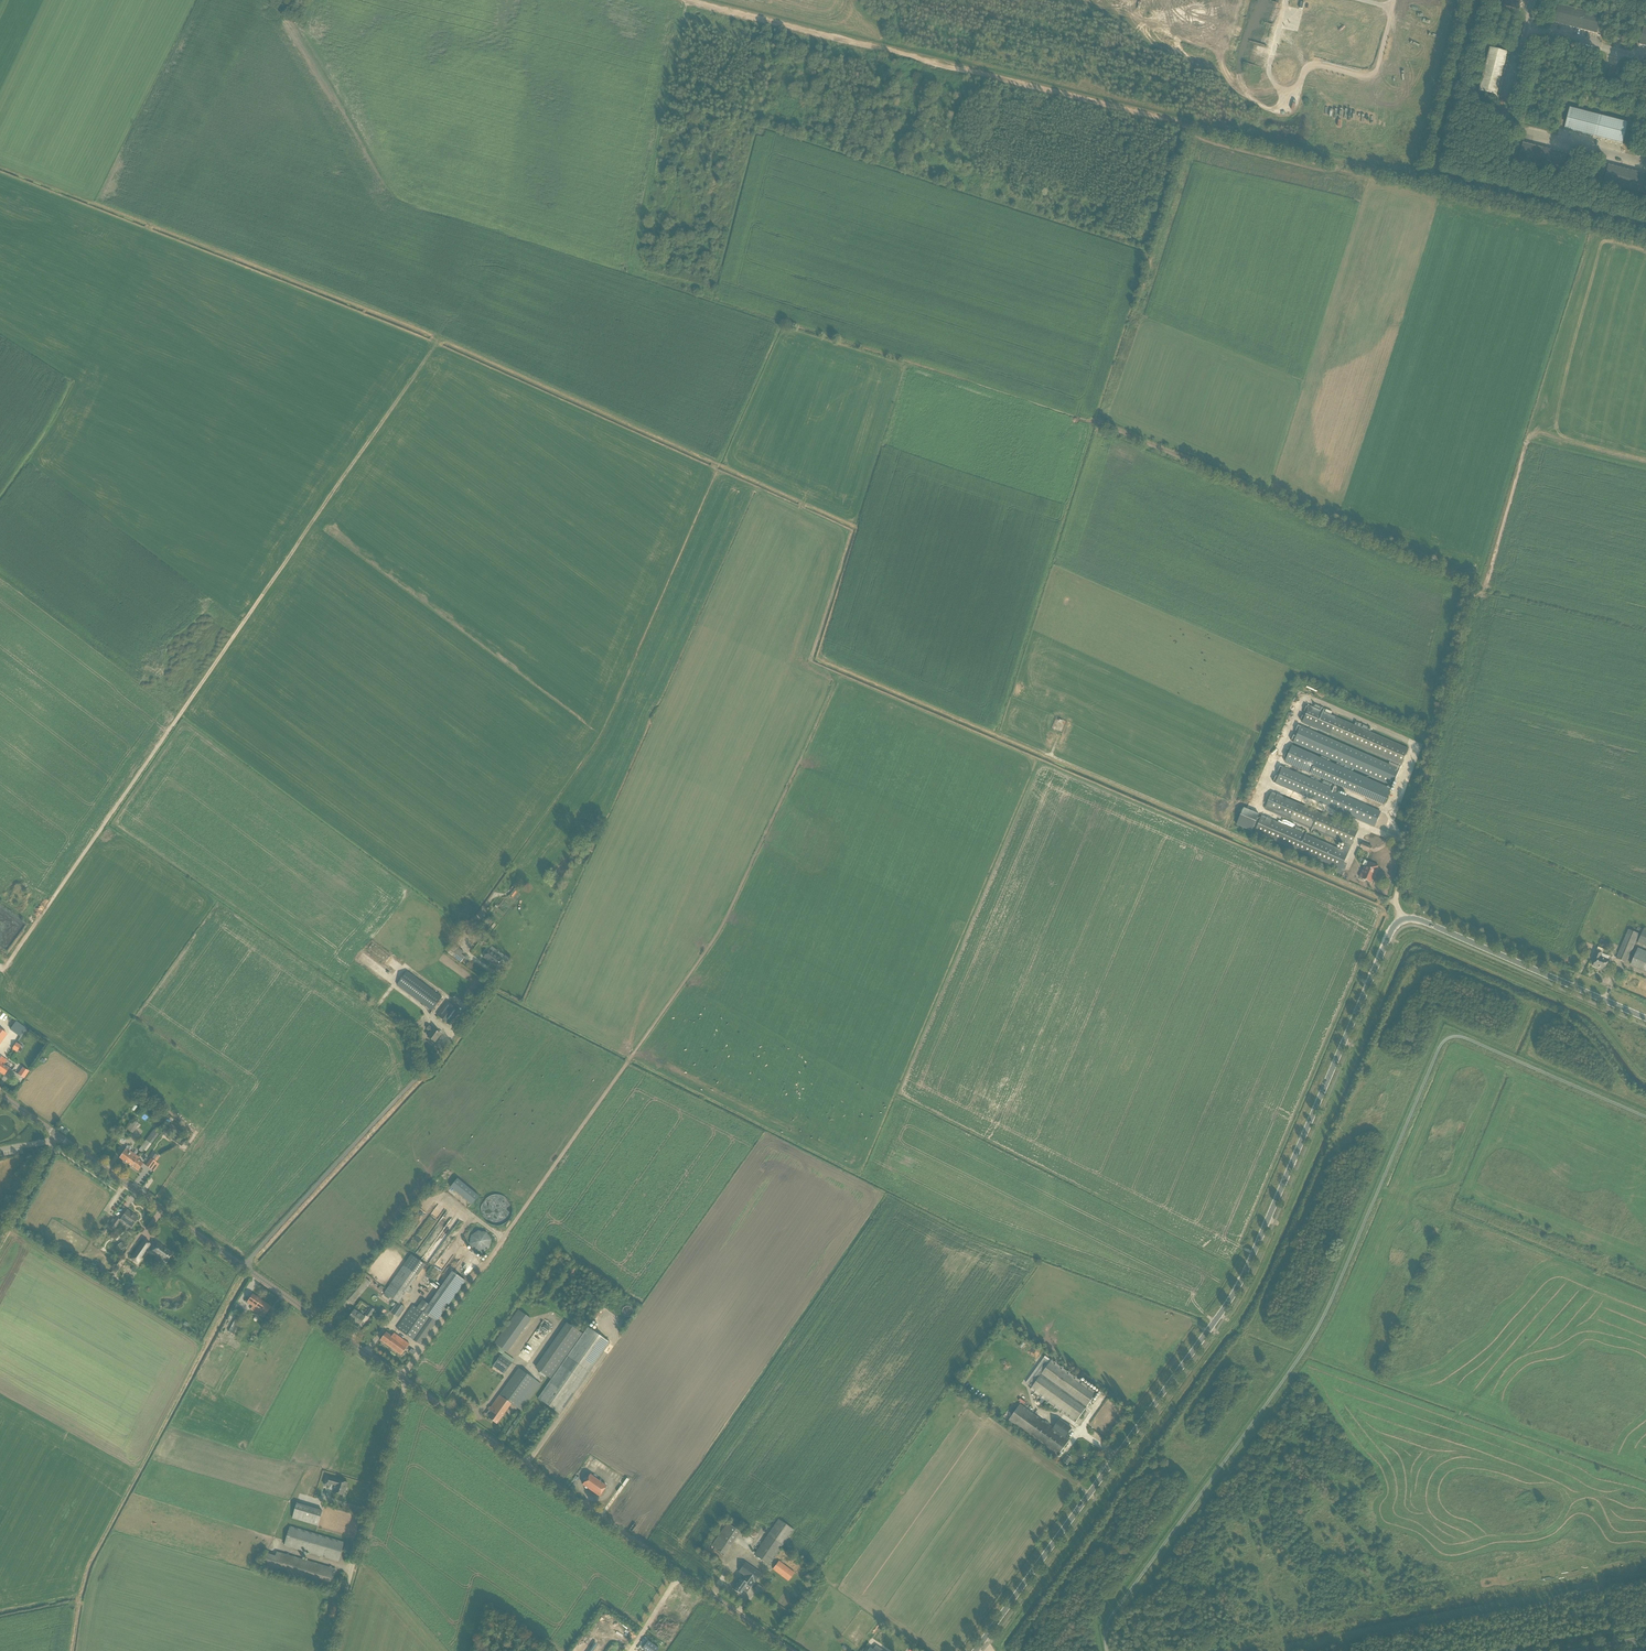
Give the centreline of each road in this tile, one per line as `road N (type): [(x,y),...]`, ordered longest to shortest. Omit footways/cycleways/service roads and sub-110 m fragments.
road 1 (tertiary): [(975,1650),(1228,1304),(1395,924),(1416,919),(1645,1019)]
road 2 (track): [(1645,1077),(1585,1009),(1427,938),(1400,946),(1250,1293),(1002,1637),(1001,1650)]
road 3 (track): [(688,0),(1407,177),(1442,178),(1645,228)]
road 4 (track): [(1401,919),(1396,897),(1471,577),(1099,420)]
road 5 (unclassified): [(789,1650),(406,1383)]
road 6 (unclassified): [(245,1268),(0,1096)]
road 7 (unclassified): [(332,1650),(406,1383)]
road 8 (unclassified): [(245,1268),(425,1071)]
road 9 (unclassified): [(406,1383),(245,1268)]
road 10 (track): [(0,1244),(57,1137)]

